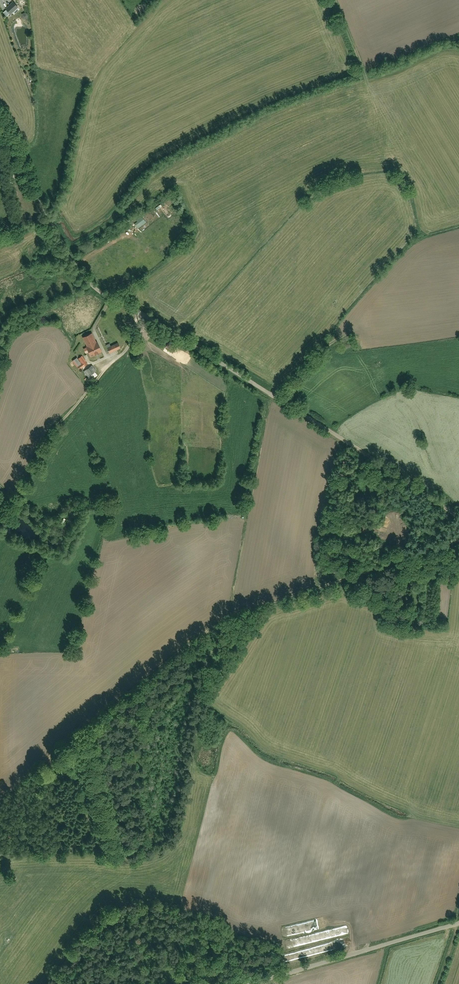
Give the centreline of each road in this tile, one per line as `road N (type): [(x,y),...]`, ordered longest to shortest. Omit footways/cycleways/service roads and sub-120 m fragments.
road 1 (residential): [(0,121),(72,260),(98,291),(458,520)]
road 2 (track): [(458,542),(401,554),(236,619),(0,799)]
road 3 (track): [(0,536),(69,420),(126,350),(138,311)]
road 4 (residential): [(458,923),(256,983)]

